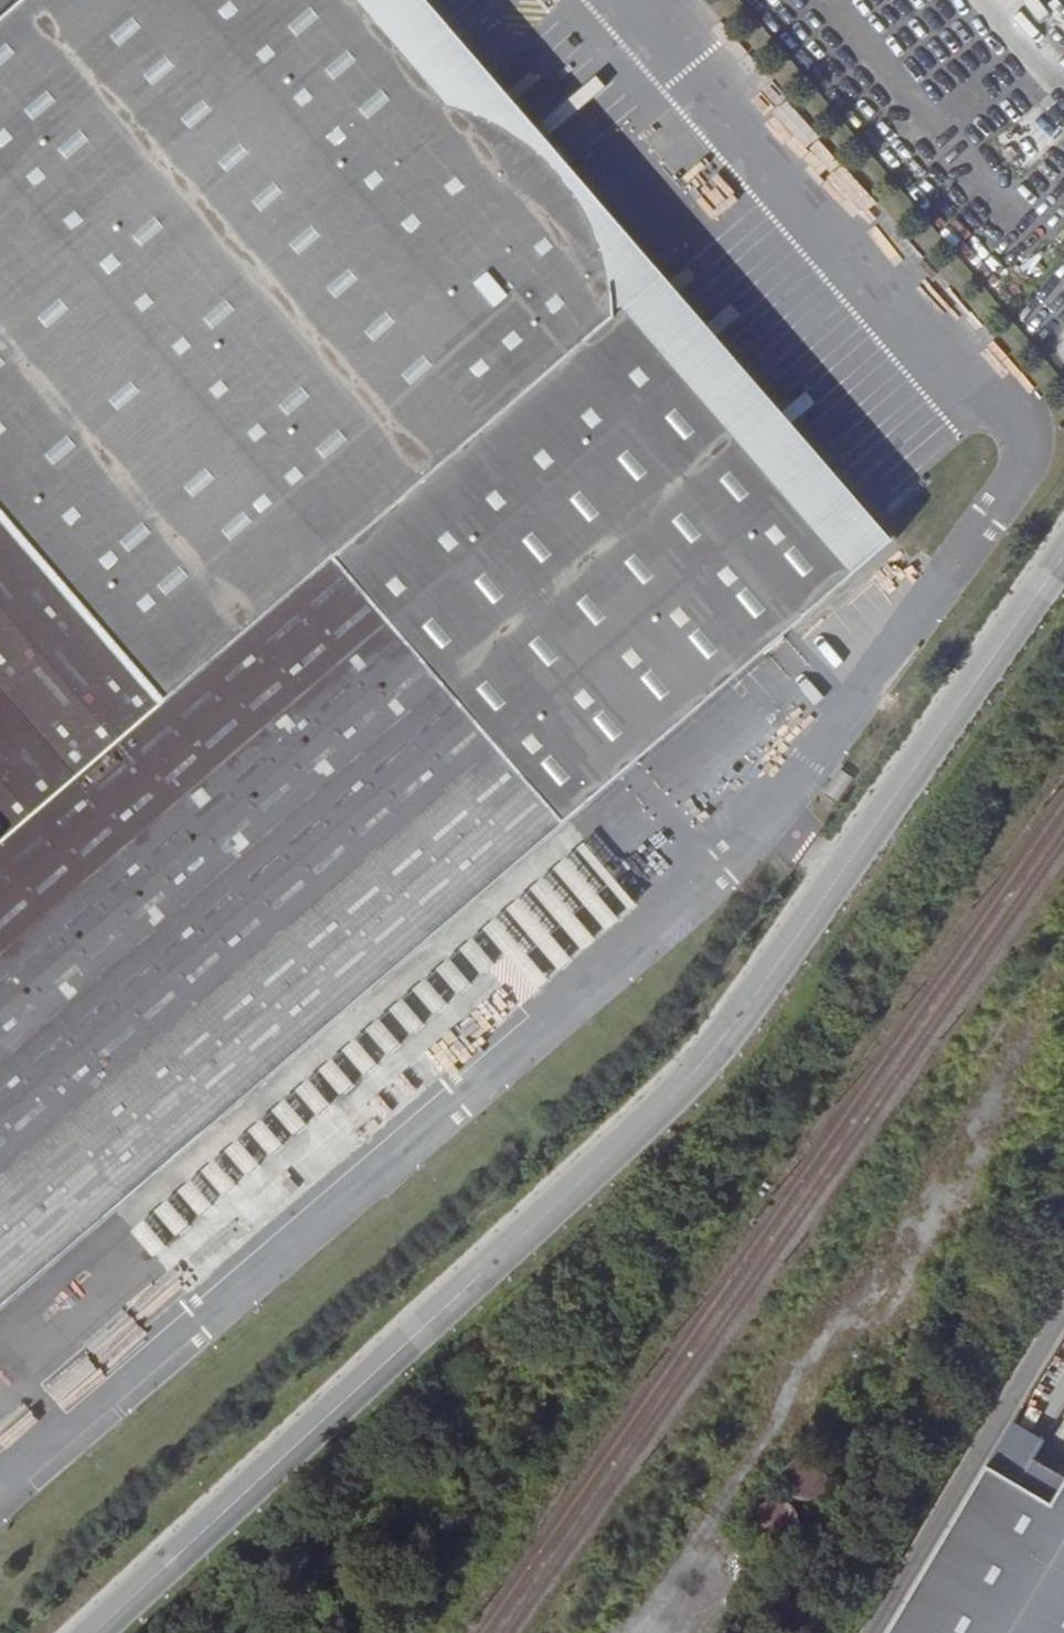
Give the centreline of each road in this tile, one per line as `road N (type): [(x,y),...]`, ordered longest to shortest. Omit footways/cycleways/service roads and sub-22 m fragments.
road 1 (unclassified): [(93,1632),(732,1044),(1063,570)]

